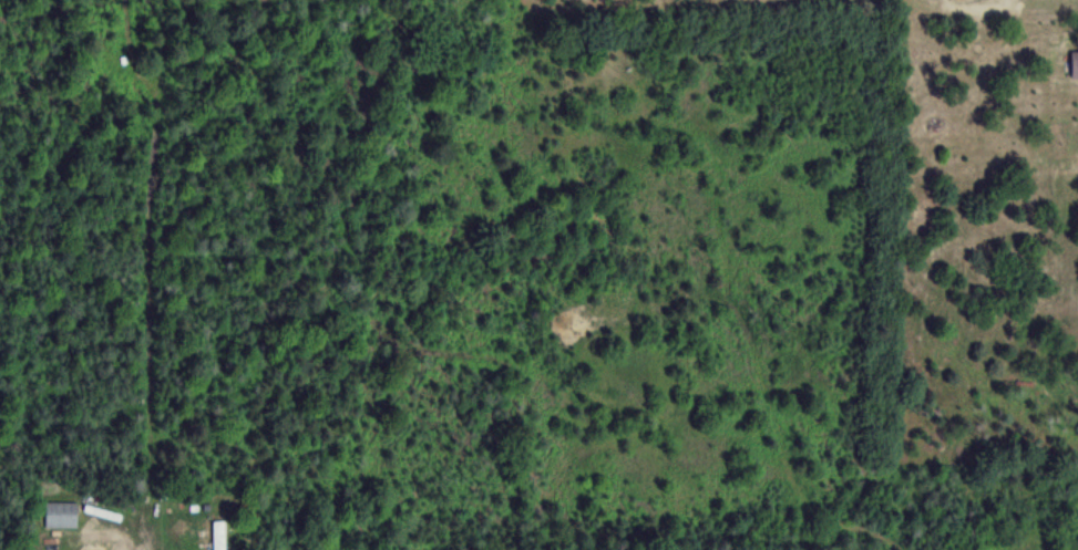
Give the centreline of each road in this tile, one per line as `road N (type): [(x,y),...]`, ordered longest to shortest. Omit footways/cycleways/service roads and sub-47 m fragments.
road 1 (residential): [(159,549),(151,229)]

